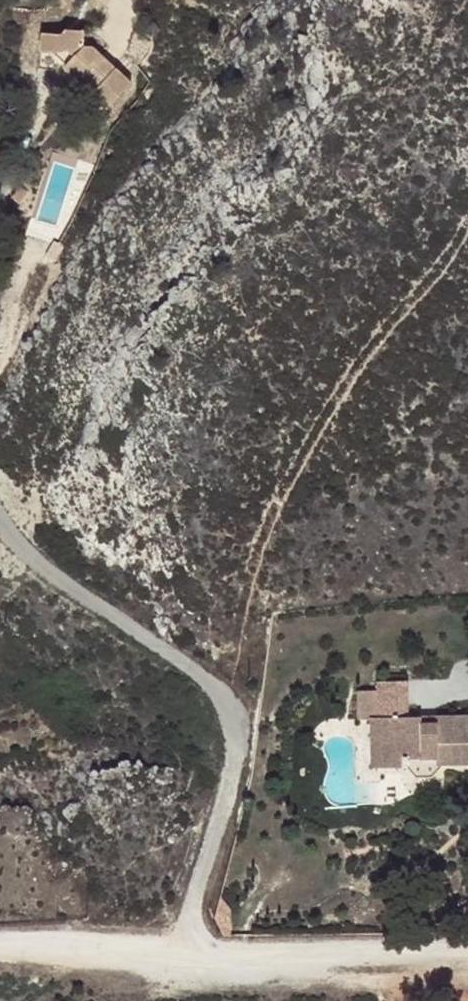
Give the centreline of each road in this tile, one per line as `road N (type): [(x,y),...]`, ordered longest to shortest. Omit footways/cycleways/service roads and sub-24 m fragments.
road 1 (residential): [(467,953),(0,951)]

